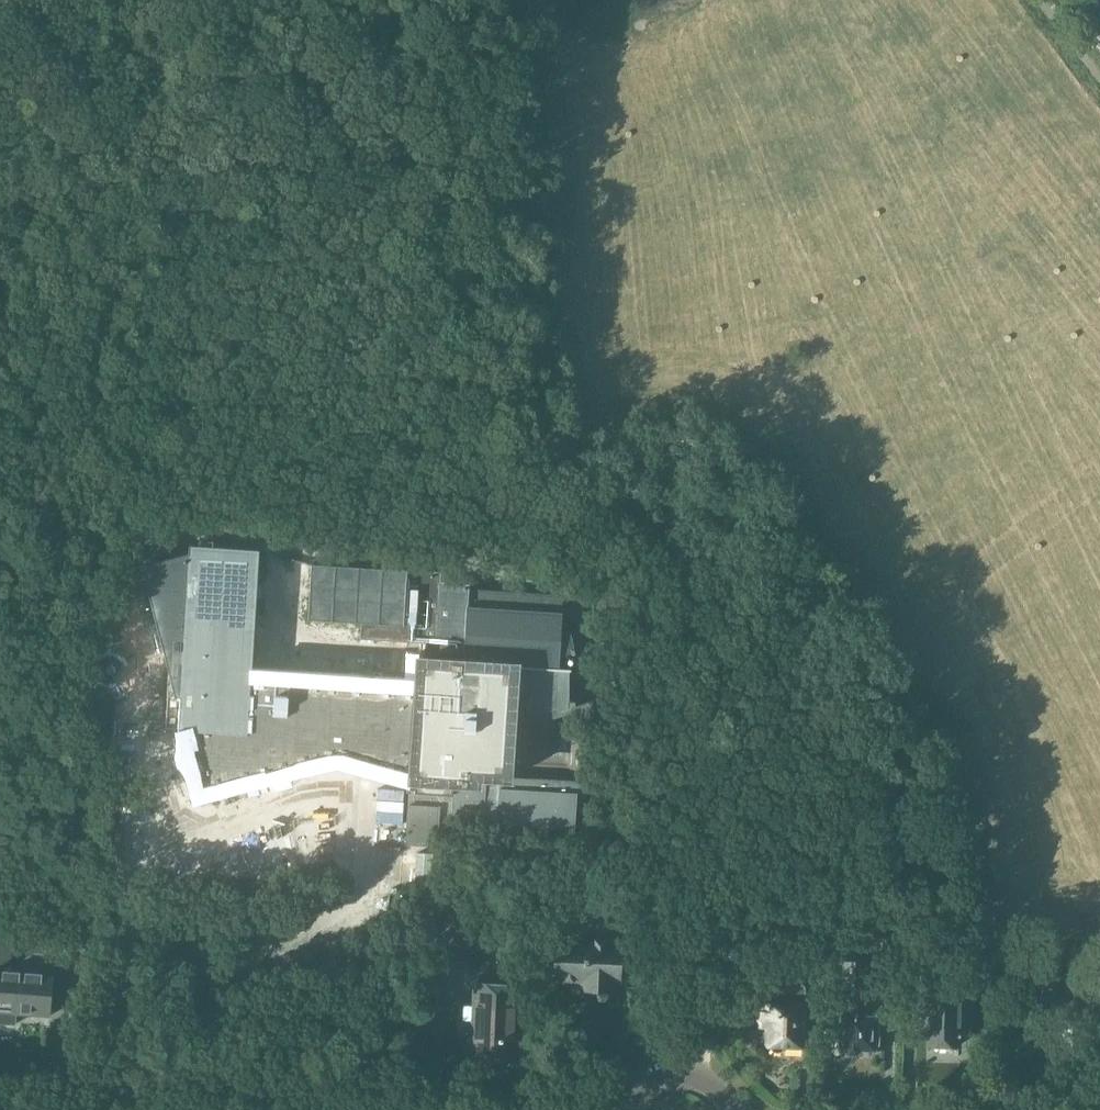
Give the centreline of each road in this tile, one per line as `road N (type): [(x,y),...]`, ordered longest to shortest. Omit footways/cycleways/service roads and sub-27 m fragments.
road 1 (residential): [(187,1109),(166,1022),(166,902),(114,878),(105,1109)]

